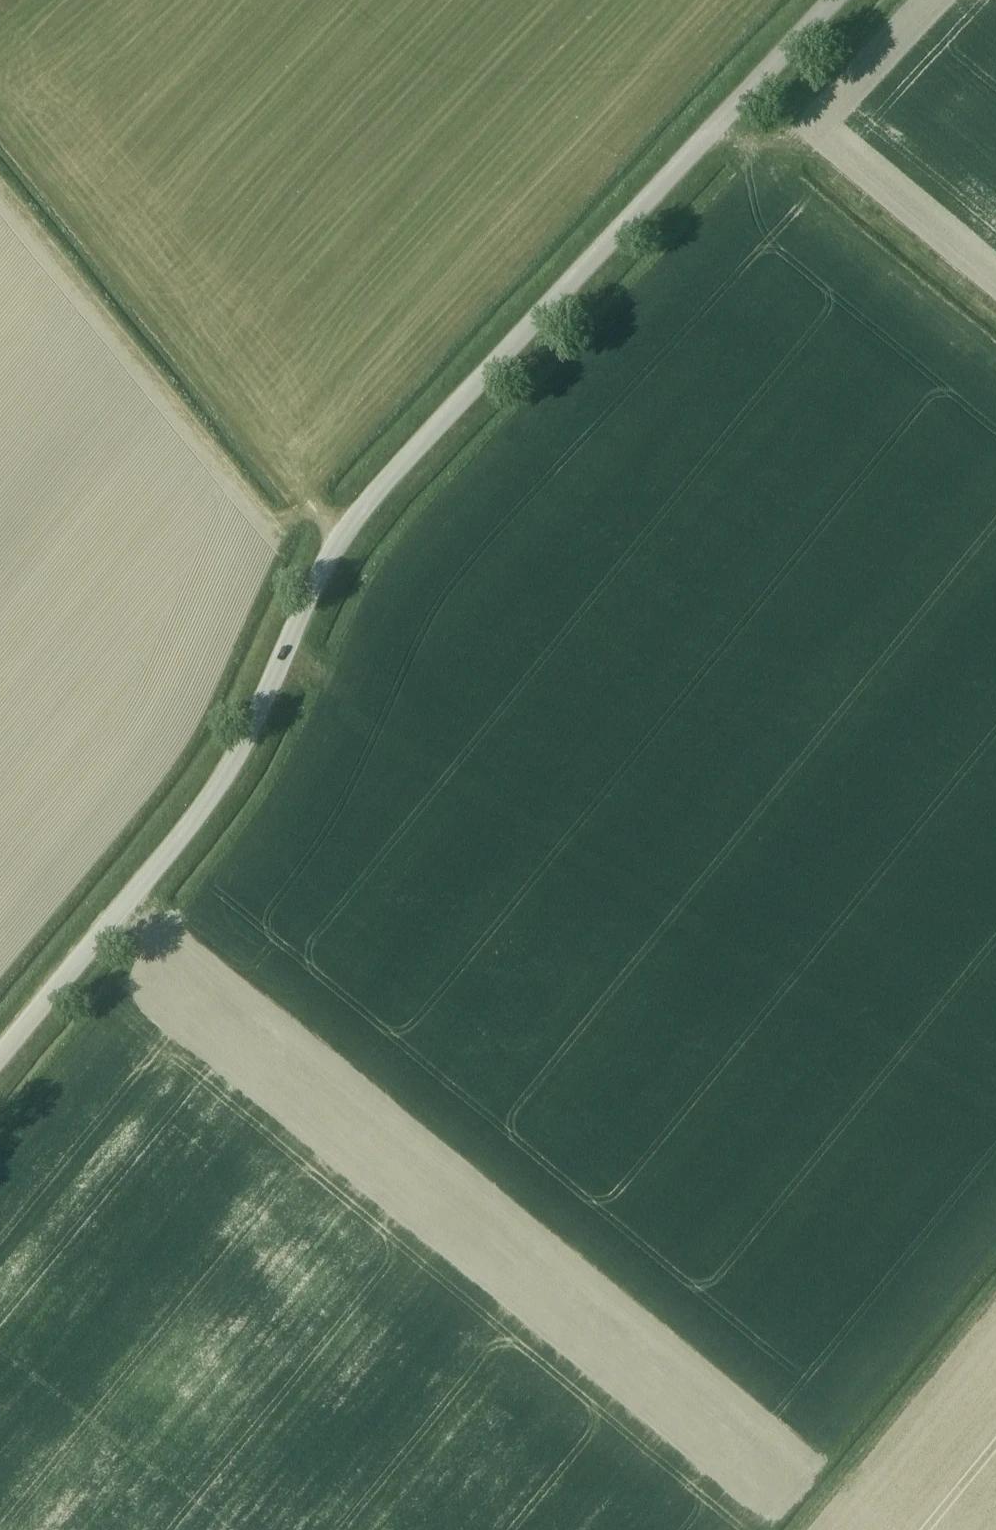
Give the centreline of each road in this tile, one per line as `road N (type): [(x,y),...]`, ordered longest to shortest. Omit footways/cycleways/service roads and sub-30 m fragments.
road 1 (tertiary): [(0,1053),(211,794),(252,724),(322,563),(352,517),(832,0)]

